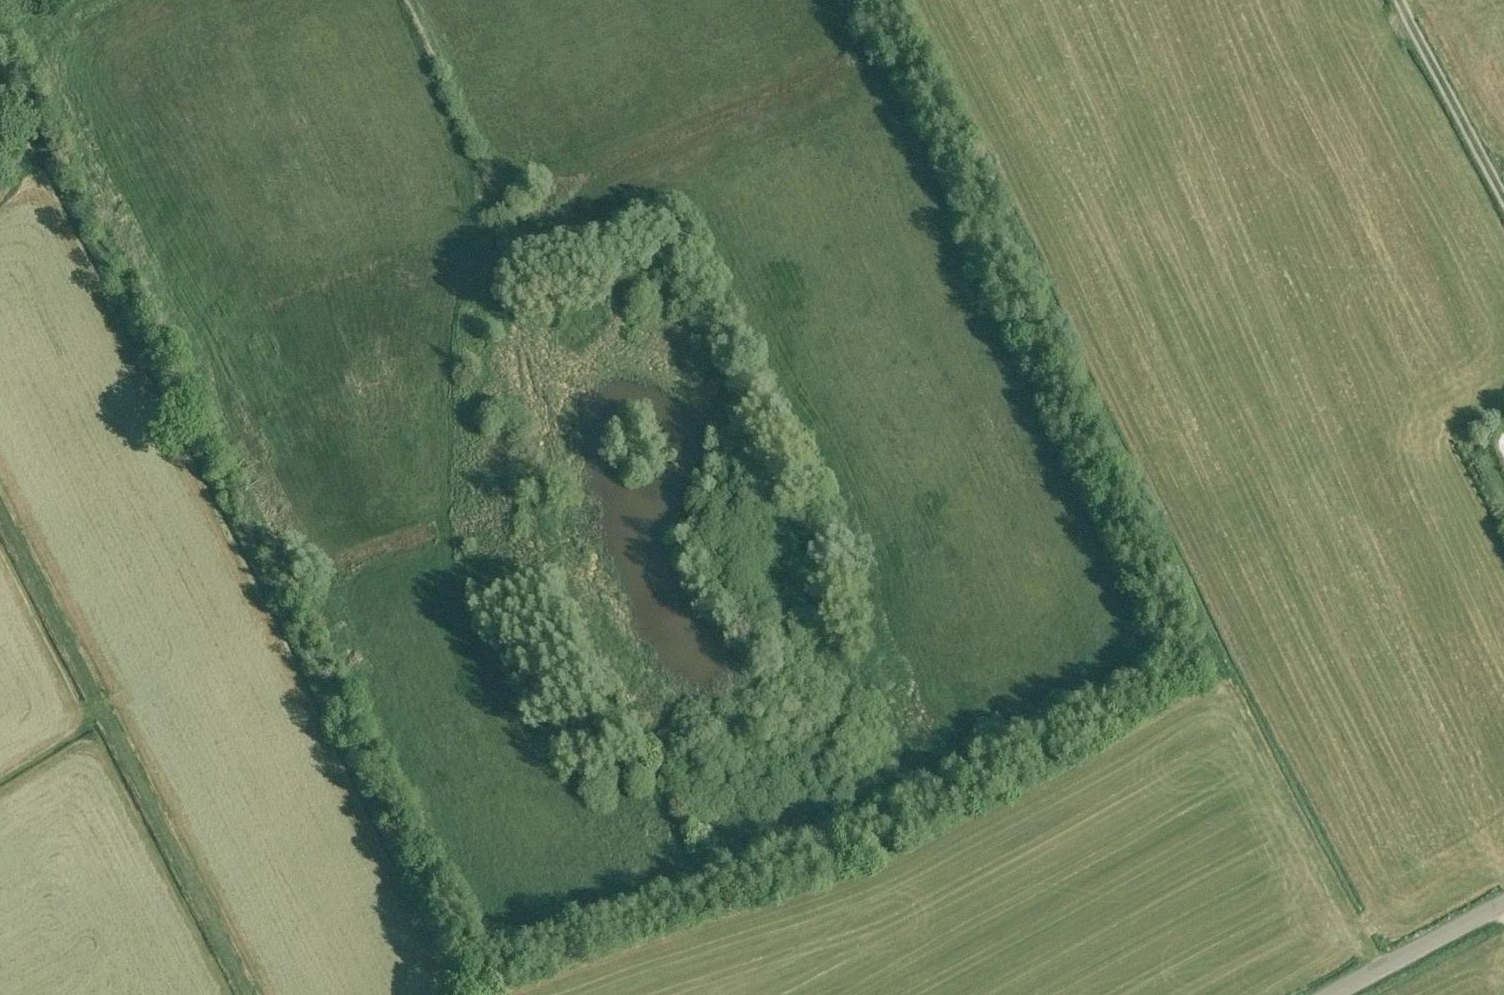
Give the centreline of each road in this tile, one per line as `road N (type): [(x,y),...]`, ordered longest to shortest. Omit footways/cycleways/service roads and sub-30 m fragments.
road 1 (track): [(429,0),(505,181),(587,174),(605,225),(531,253),(508,284)]
road 2 (unclassified): [(1327,994),(1503,902)]

